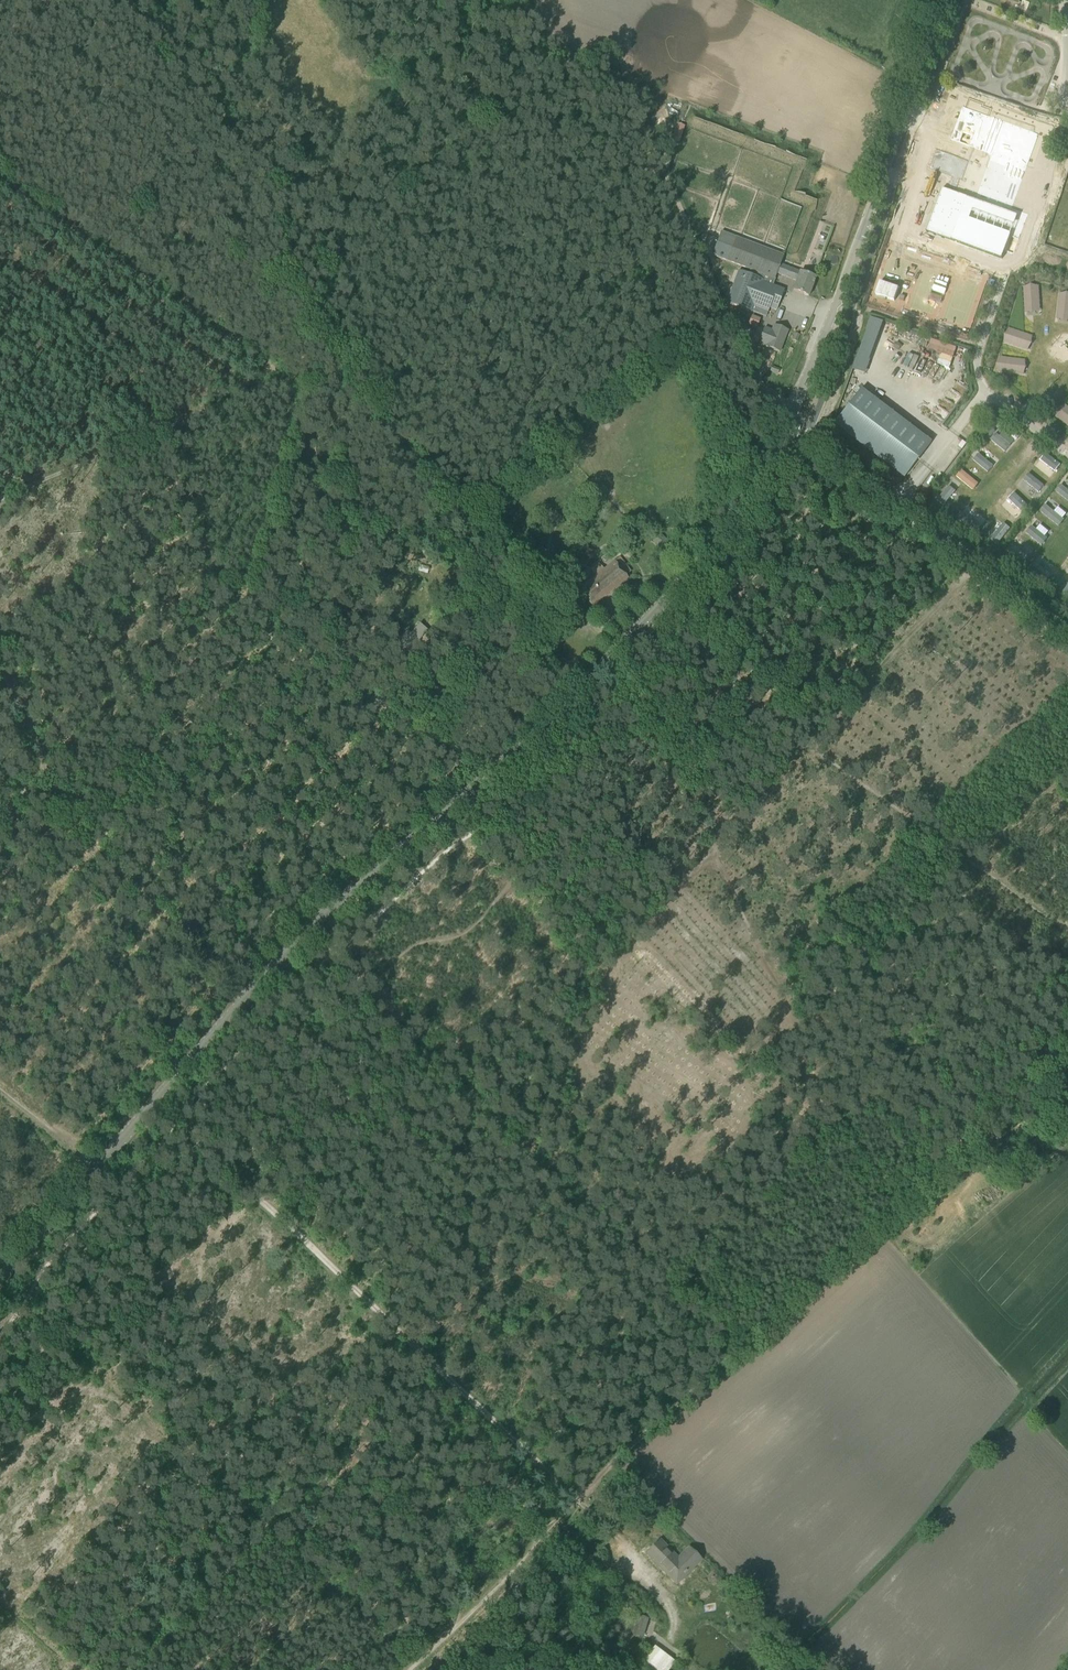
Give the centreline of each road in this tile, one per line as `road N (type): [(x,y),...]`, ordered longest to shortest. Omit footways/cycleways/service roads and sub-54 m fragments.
road 1 (secondary): [(0,1257),(143,1090),(302,931),(609,660),(727,525),(788,421)]
road 2 (track): [(405,1669),(729,1356),(1067,1048)]
road 3 (track): [(6,496),(276,364),(0,180)]
road 4 (track): [(609,660),(441,503),(349,388),(276,364)]
road 5 (secondary): [(788,421),(835,310),(941,0)]
road 6 (track): [(619,1245),(302,931)]
road 7 (track): [(427,1055),(588,909),(747,1067)]
road 8 (track): [(1067,768),(966,856),(784,1043),(747,1067)]
road 9 (track): [(241,996),(77,831),(46,778),(0,664)]
road 10 (unclassified): [(1067,634),(788,421)]
road 11 (track): [(386,1320),(143,1090)]
road 12 (track): [(741,693),(966,856)]
road 13 (track): [(575,1501),(394,1326)]
road 14 (track): [(747,1067),(769,1095),(619,1245)]
road 15 (track): [(729,1356),(619,1245)]
road 16 (track): [(412,1665),(308,1569)]

